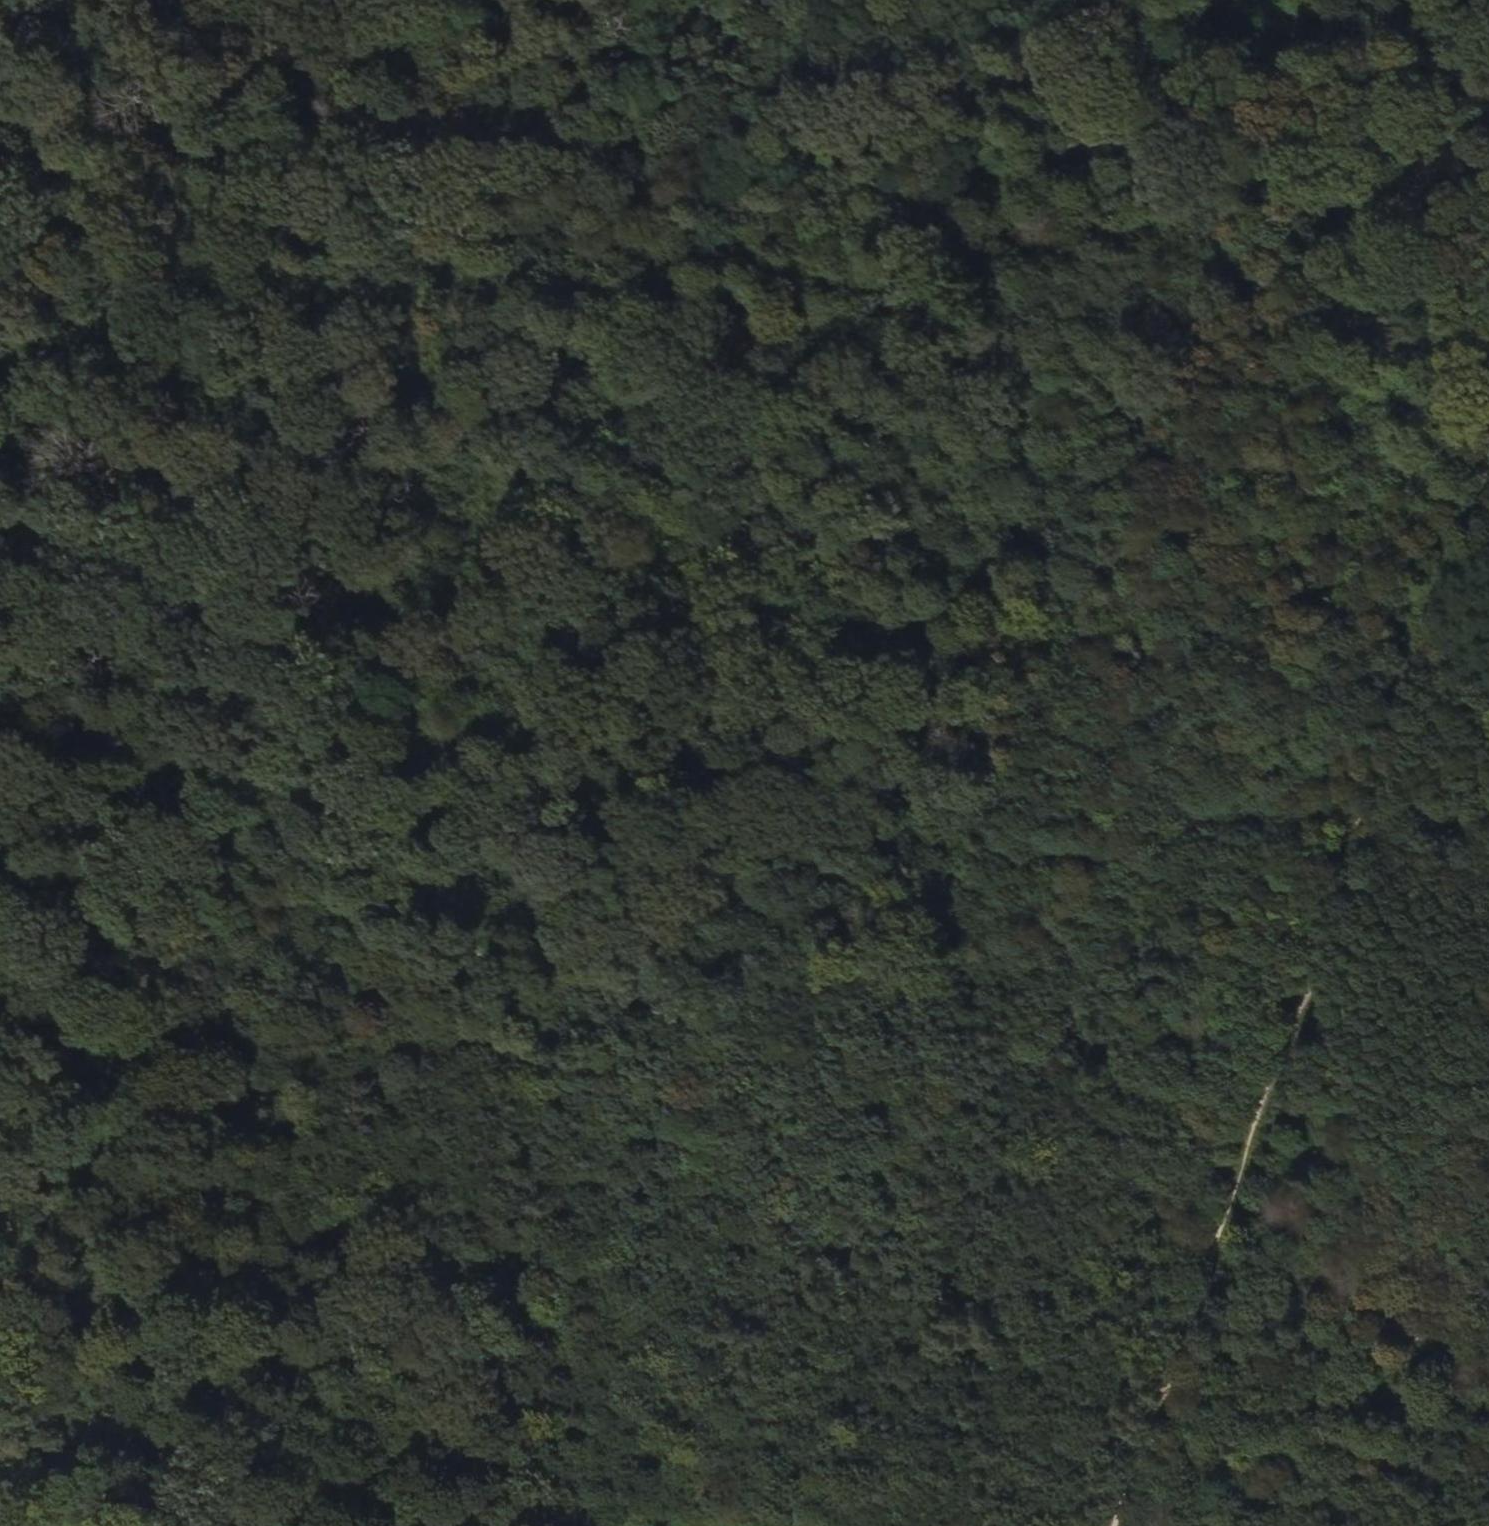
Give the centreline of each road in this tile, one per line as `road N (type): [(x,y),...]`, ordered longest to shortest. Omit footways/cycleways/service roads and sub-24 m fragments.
road 1 (track): [(1478,525),(1120,1525)]
road 2 (track): [(0,1494),(469,1525)]

